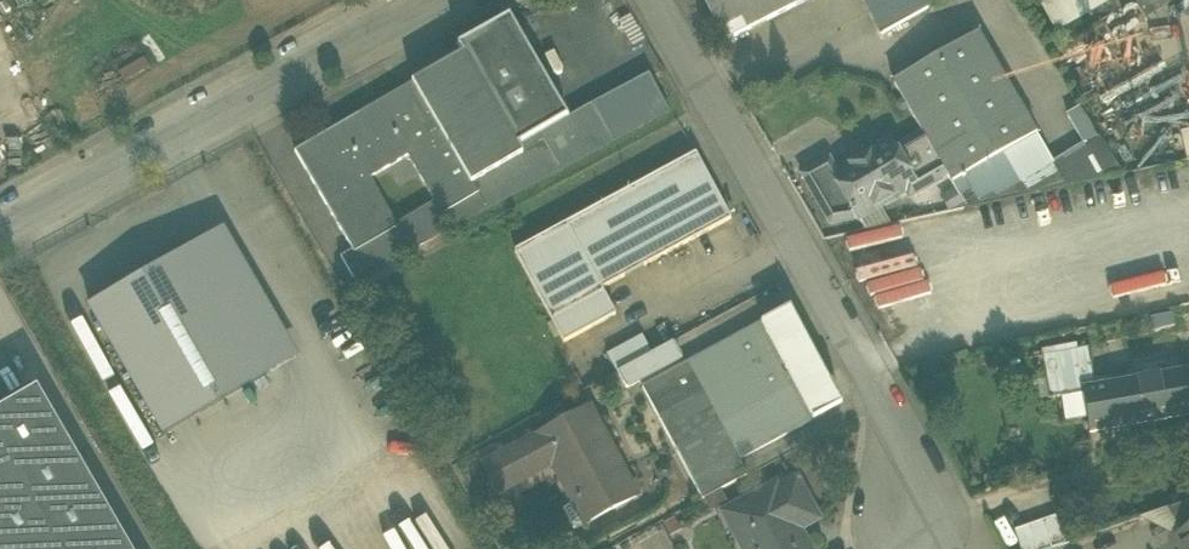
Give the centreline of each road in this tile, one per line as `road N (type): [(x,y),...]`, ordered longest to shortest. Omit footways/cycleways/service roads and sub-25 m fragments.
road 1 (residential): [(658,0),(885,386),(915,533)]
road 2 (residential): [(0,228),(430,0)]

